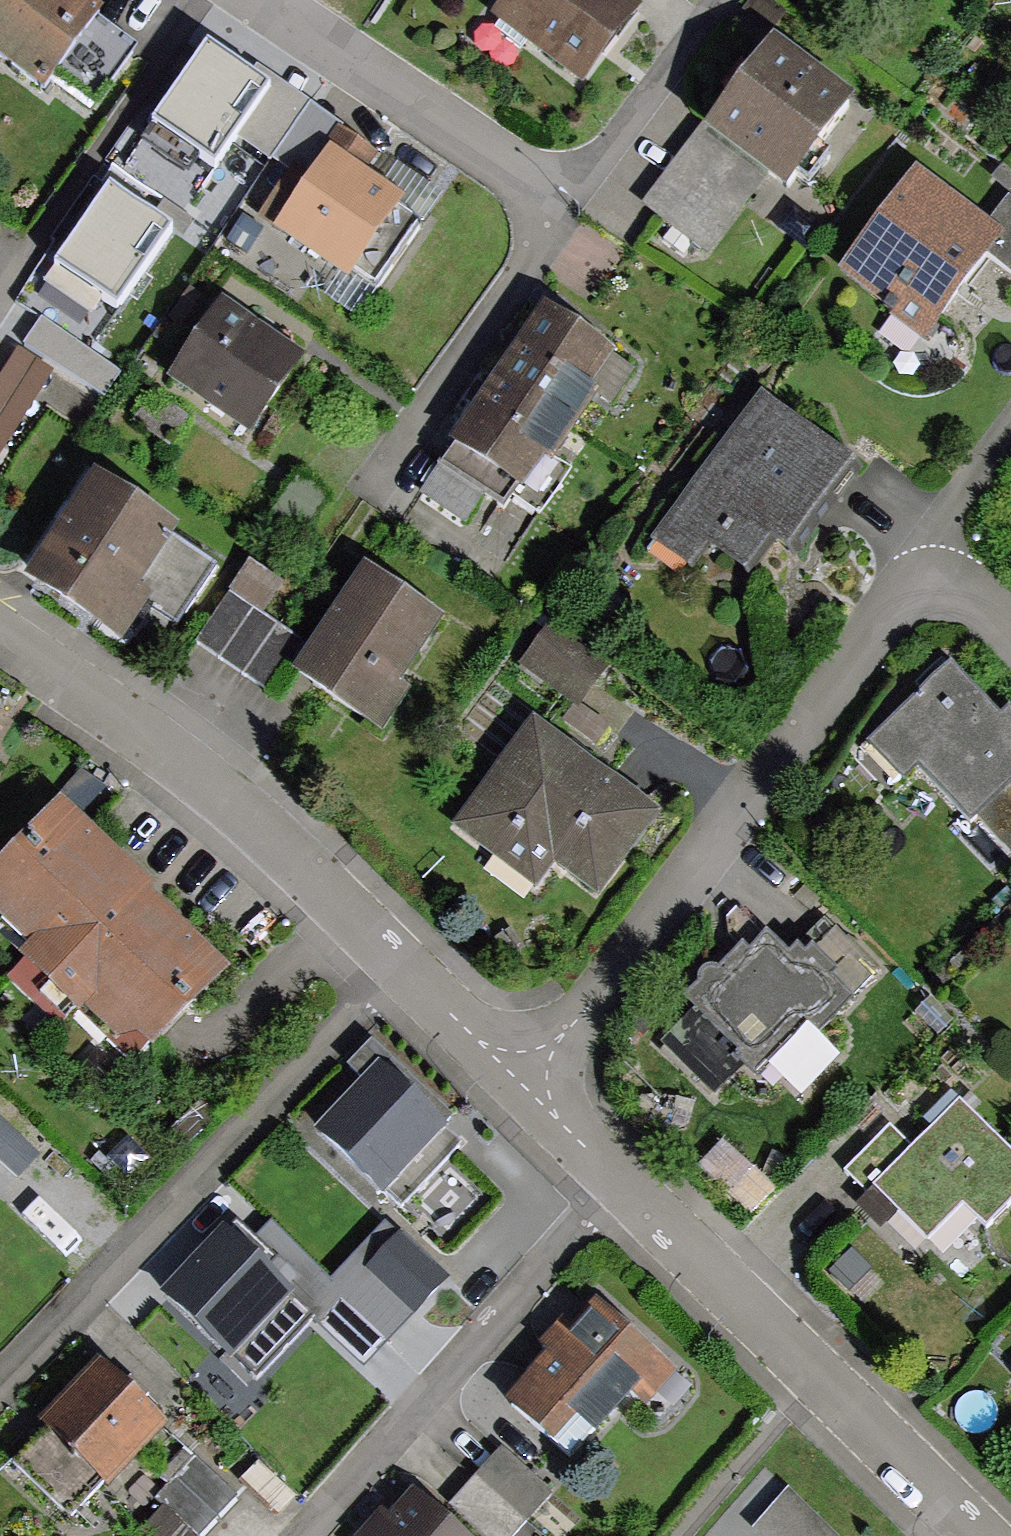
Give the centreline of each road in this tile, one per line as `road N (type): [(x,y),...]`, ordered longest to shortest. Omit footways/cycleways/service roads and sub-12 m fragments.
road 1 (residential): [(525,1083),(914,561),(948,560),(1010,627)]
road 2 (residential): [(393,951),(0,1383)]
road 3 (residential): [(0,639),(125,729),(393,951)]
road 4 (residential): [(624,1188),(979,1535)]
road 5 (residential): [(308,1535),(624,1188)]
road 6 (residential): [(256,0),(570,208)]
road 7 (residential): [(393,951),(525,1083)]
road 8 (residential): [(525,1083),(624,1188)]

